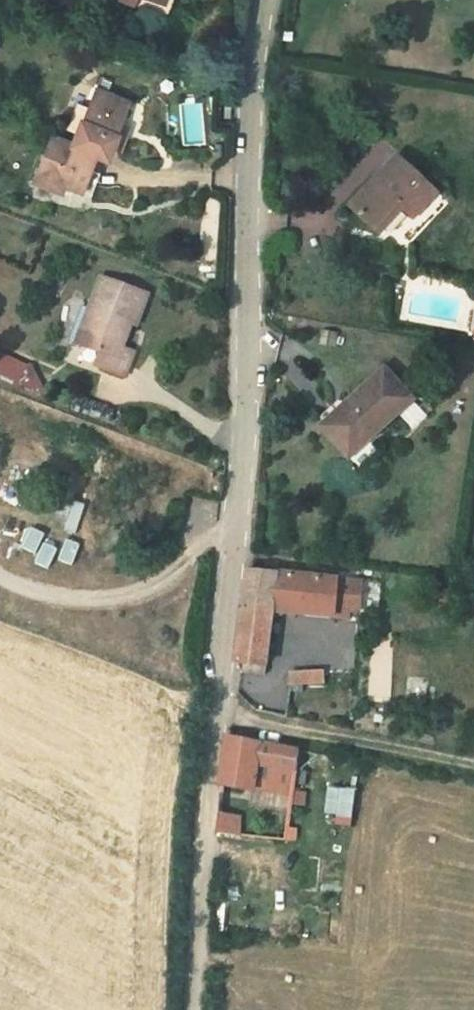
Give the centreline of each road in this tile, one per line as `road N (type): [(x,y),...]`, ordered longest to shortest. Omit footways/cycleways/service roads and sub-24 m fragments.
road 1 (residential): [(264,0),(247,187),(242,458),(217,649),(189,1009)]

